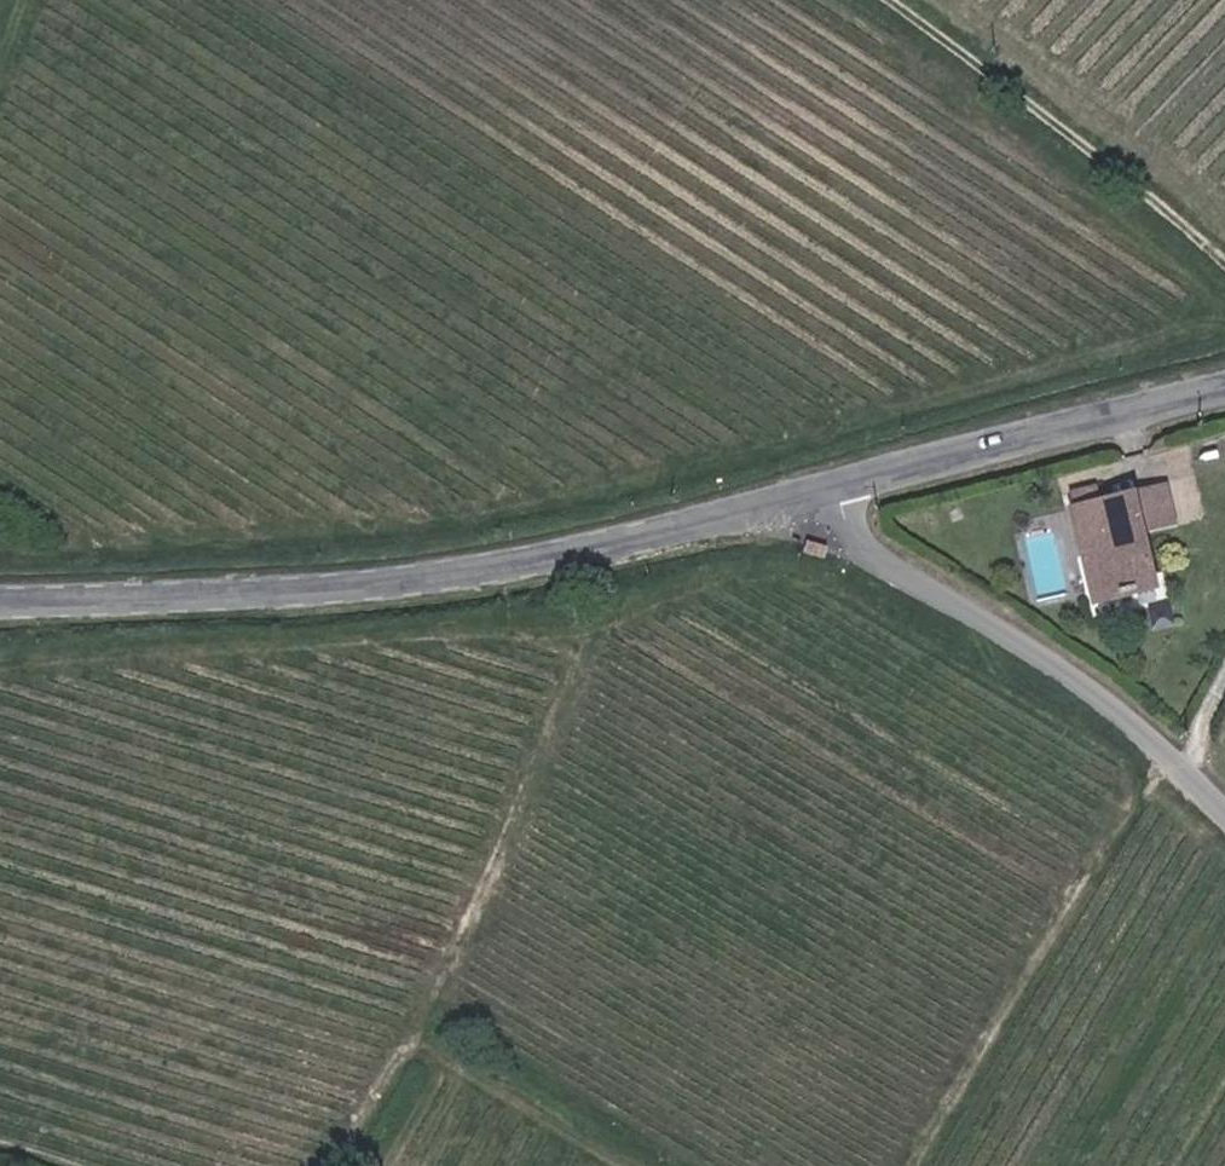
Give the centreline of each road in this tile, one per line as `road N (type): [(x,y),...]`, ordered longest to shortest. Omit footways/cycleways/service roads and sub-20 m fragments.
road 1 (tertiary): [(0,596),(372,585),(522,561),(807,488)]
road 2 (unclassified): [(807,488),(865,546),(1100,694),(1181,758),(1224,806)]
road 3 (tertiary): [(807,488),(1224,384)]
road 4 (track): [(1224,256),(892,0)]

